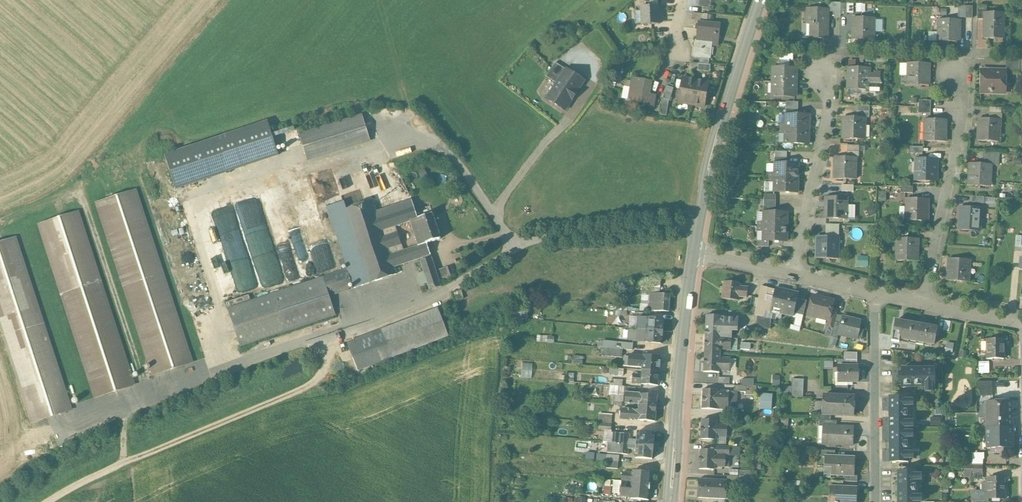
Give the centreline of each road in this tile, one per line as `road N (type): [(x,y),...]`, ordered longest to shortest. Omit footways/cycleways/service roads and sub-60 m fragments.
road 1 (secondary): [(761,0),(711,162),(695,252)]
road 2 (secondary): [(695,252),(670,501)]
road 3 (residential): [(956,79),(965,111),(926,303)]
road 4 (residential): [(874,291),(875,501)]
road 5 (residential): [(827,76),(830,103),(797,273)]

